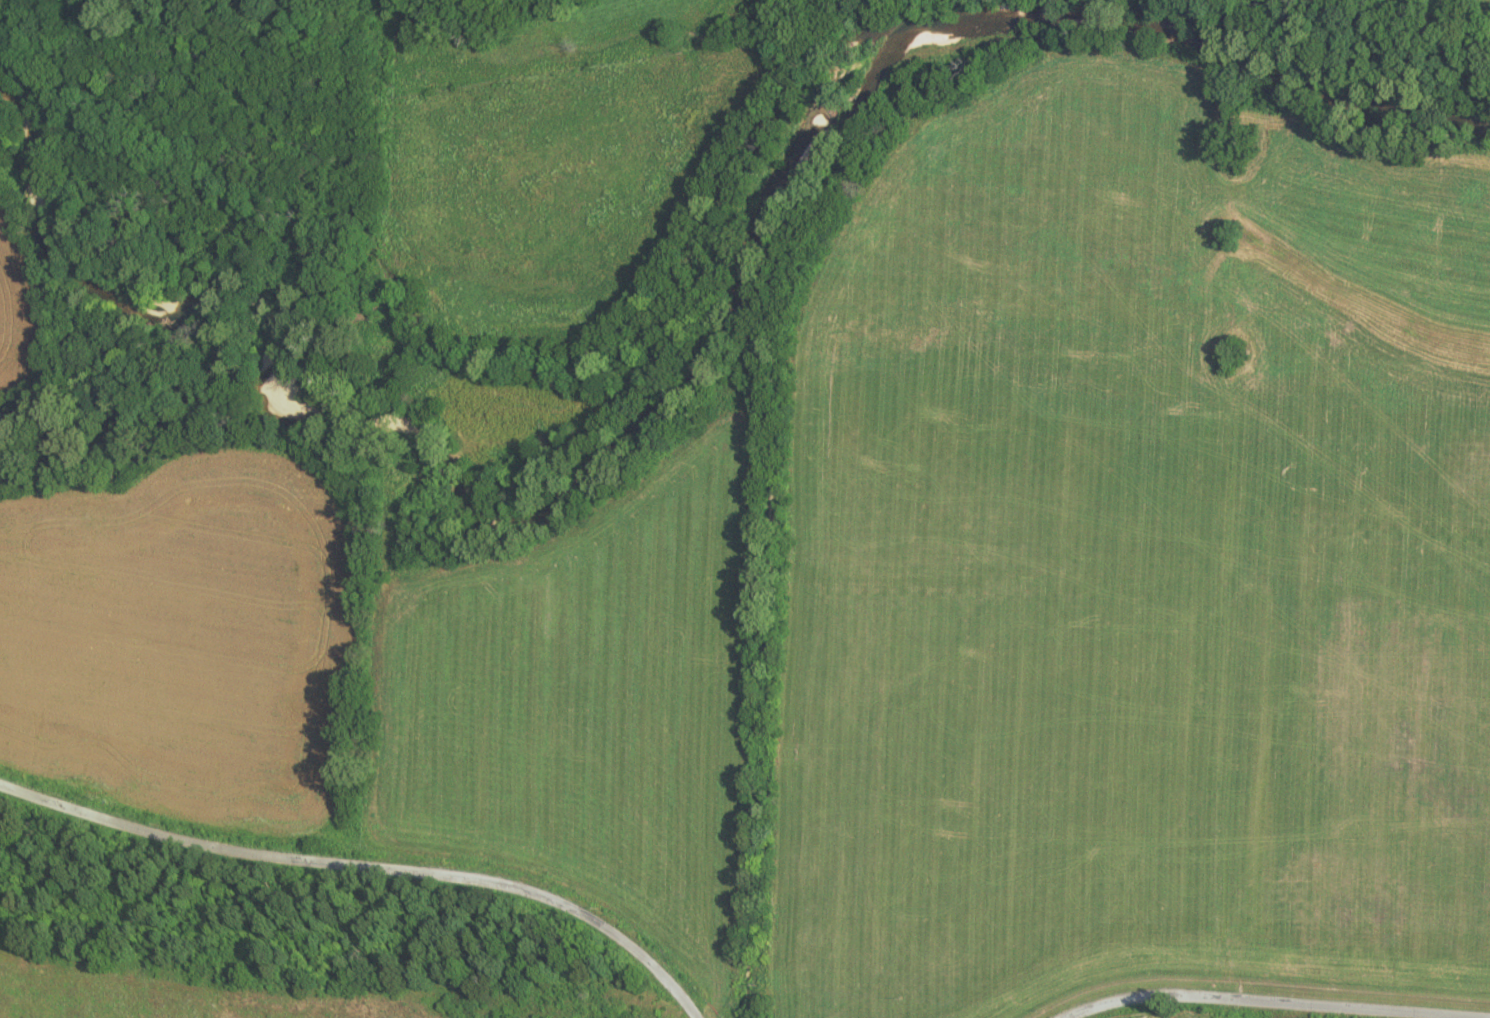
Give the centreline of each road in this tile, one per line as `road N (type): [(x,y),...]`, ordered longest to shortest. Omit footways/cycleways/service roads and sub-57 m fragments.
road 1 (residential): [(697,1017),(632,949),(558,902),(482,876),(403,865),(290,864),(136,830),(0,788)]
road 2 (residential): [(1049,1017),(1079,1005),(1163,992),(1472,1017)]

